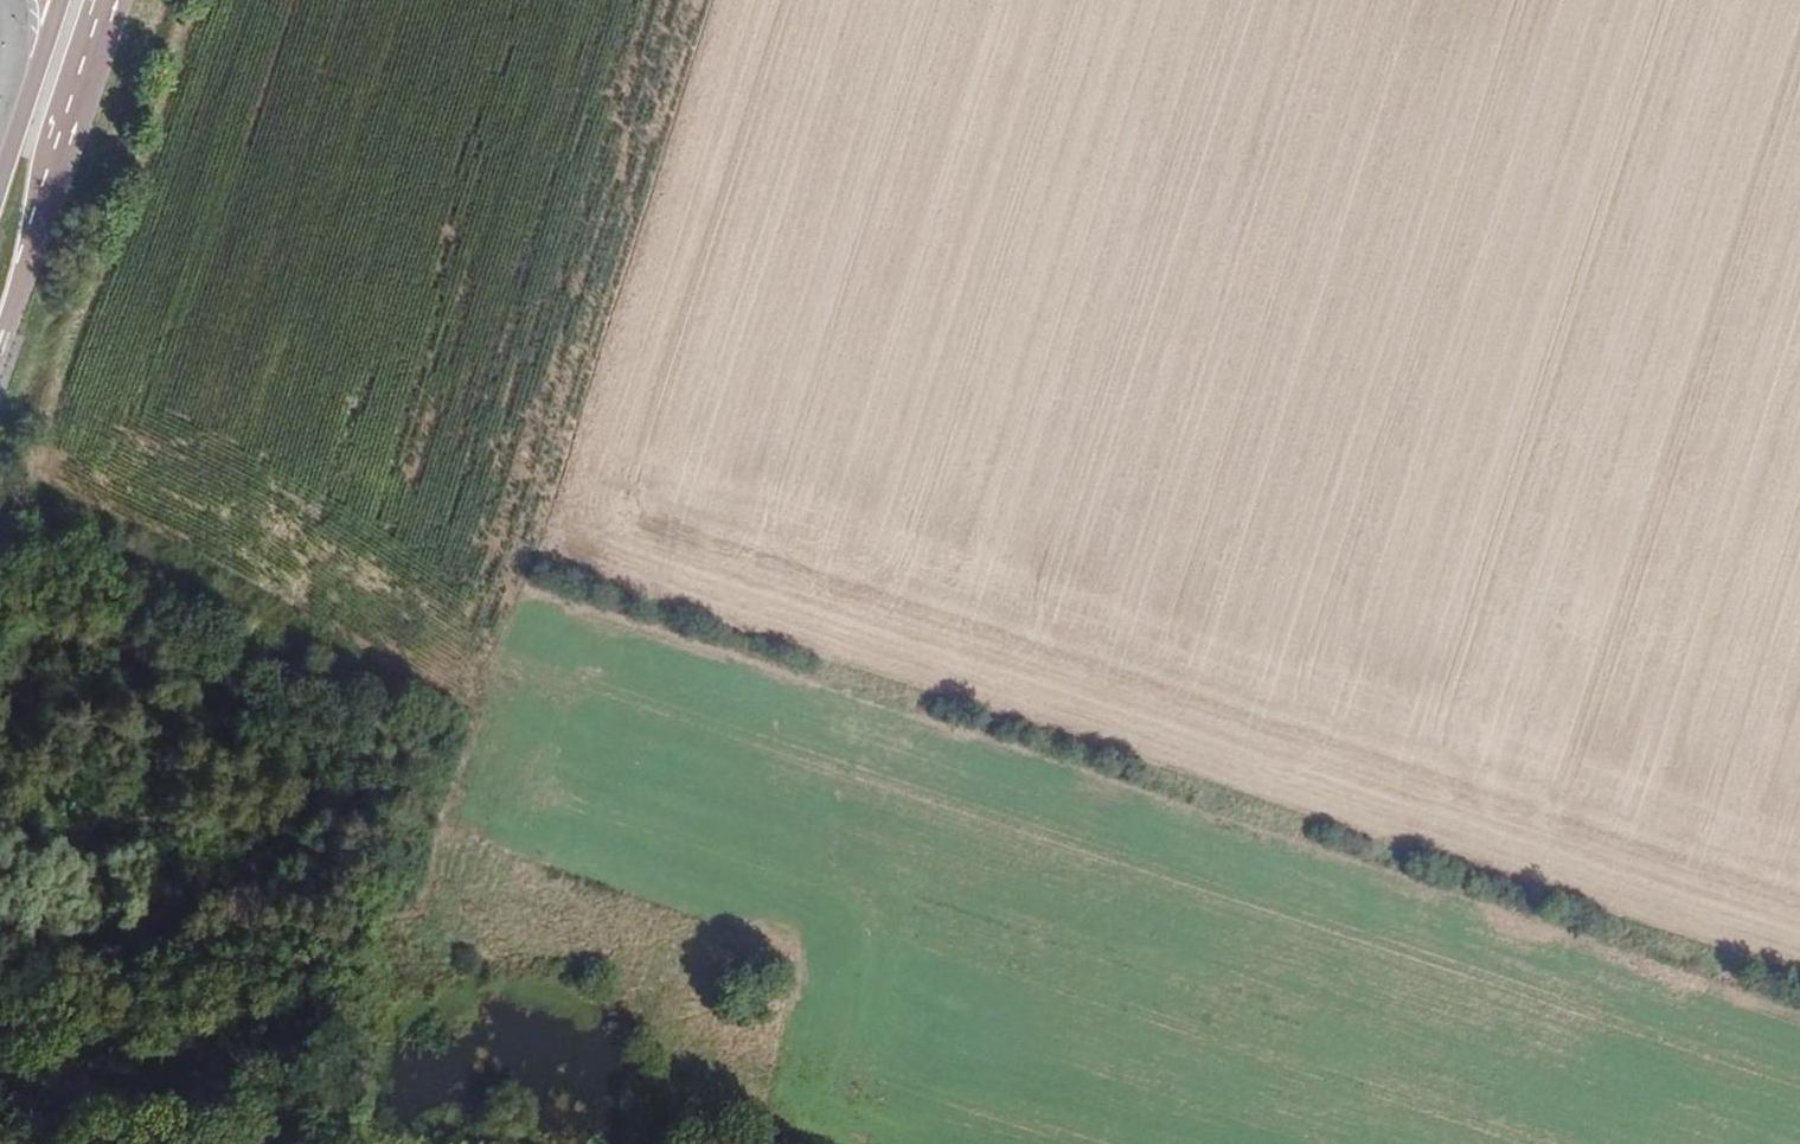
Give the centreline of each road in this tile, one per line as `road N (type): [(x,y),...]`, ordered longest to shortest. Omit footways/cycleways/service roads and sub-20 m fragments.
road 1 (secondary): [(0,356),(116,0)]
road 2 (unclassified): [(0,1068),(307,1143)]
road 3 (secondary): [(48,37),(0,181)]

